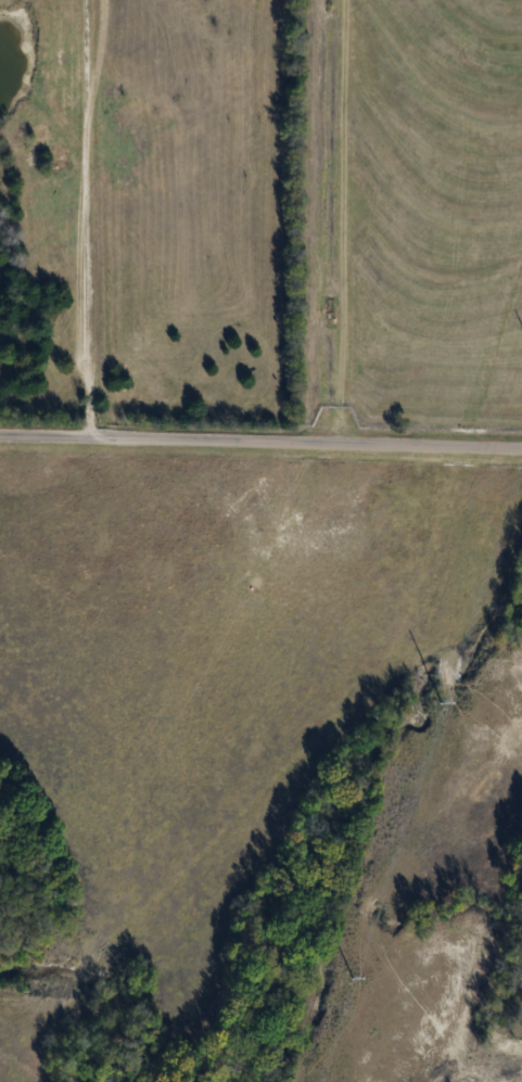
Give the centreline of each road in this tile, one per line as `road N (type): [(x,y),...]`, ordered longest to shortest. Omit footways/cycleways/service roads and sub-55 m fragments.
road 1 (residential): [(521,447),(0,434)]

